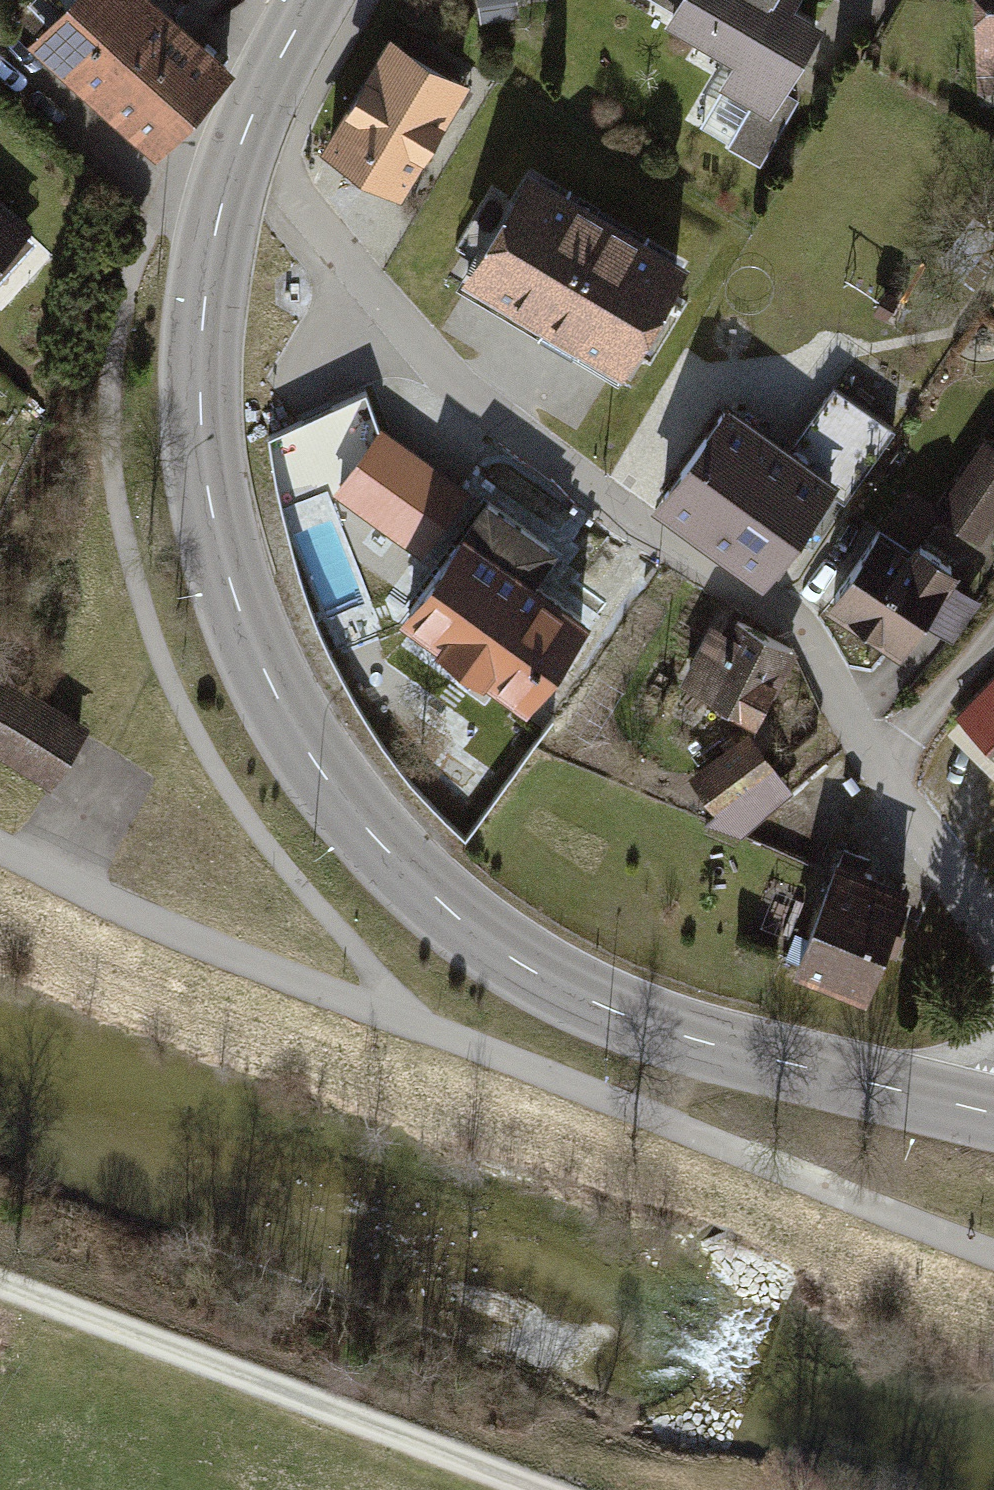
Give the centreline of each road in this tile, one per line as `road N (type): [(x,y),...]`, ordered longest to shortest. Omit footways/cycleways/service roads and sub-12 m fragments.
road 1 (primary): [(993,1113),(686,1035),(558,986),(491,944),(420,885),(352,814),(299,739),(254,650),(222,557),(200,387),(205,297),(231,173),(260,95),(311,0)]
road 2 (track): [(0,849),(131,916),(993,1251)]
road 3 (residential): [(879,774),(813,648),(788,619),(365,324)]
road 4 (track): [(0,1288),(509,1489)]
road 5 (residential): [(993,935),(879,774)]
road 6 (residential): [(879,774),(993,634)]

